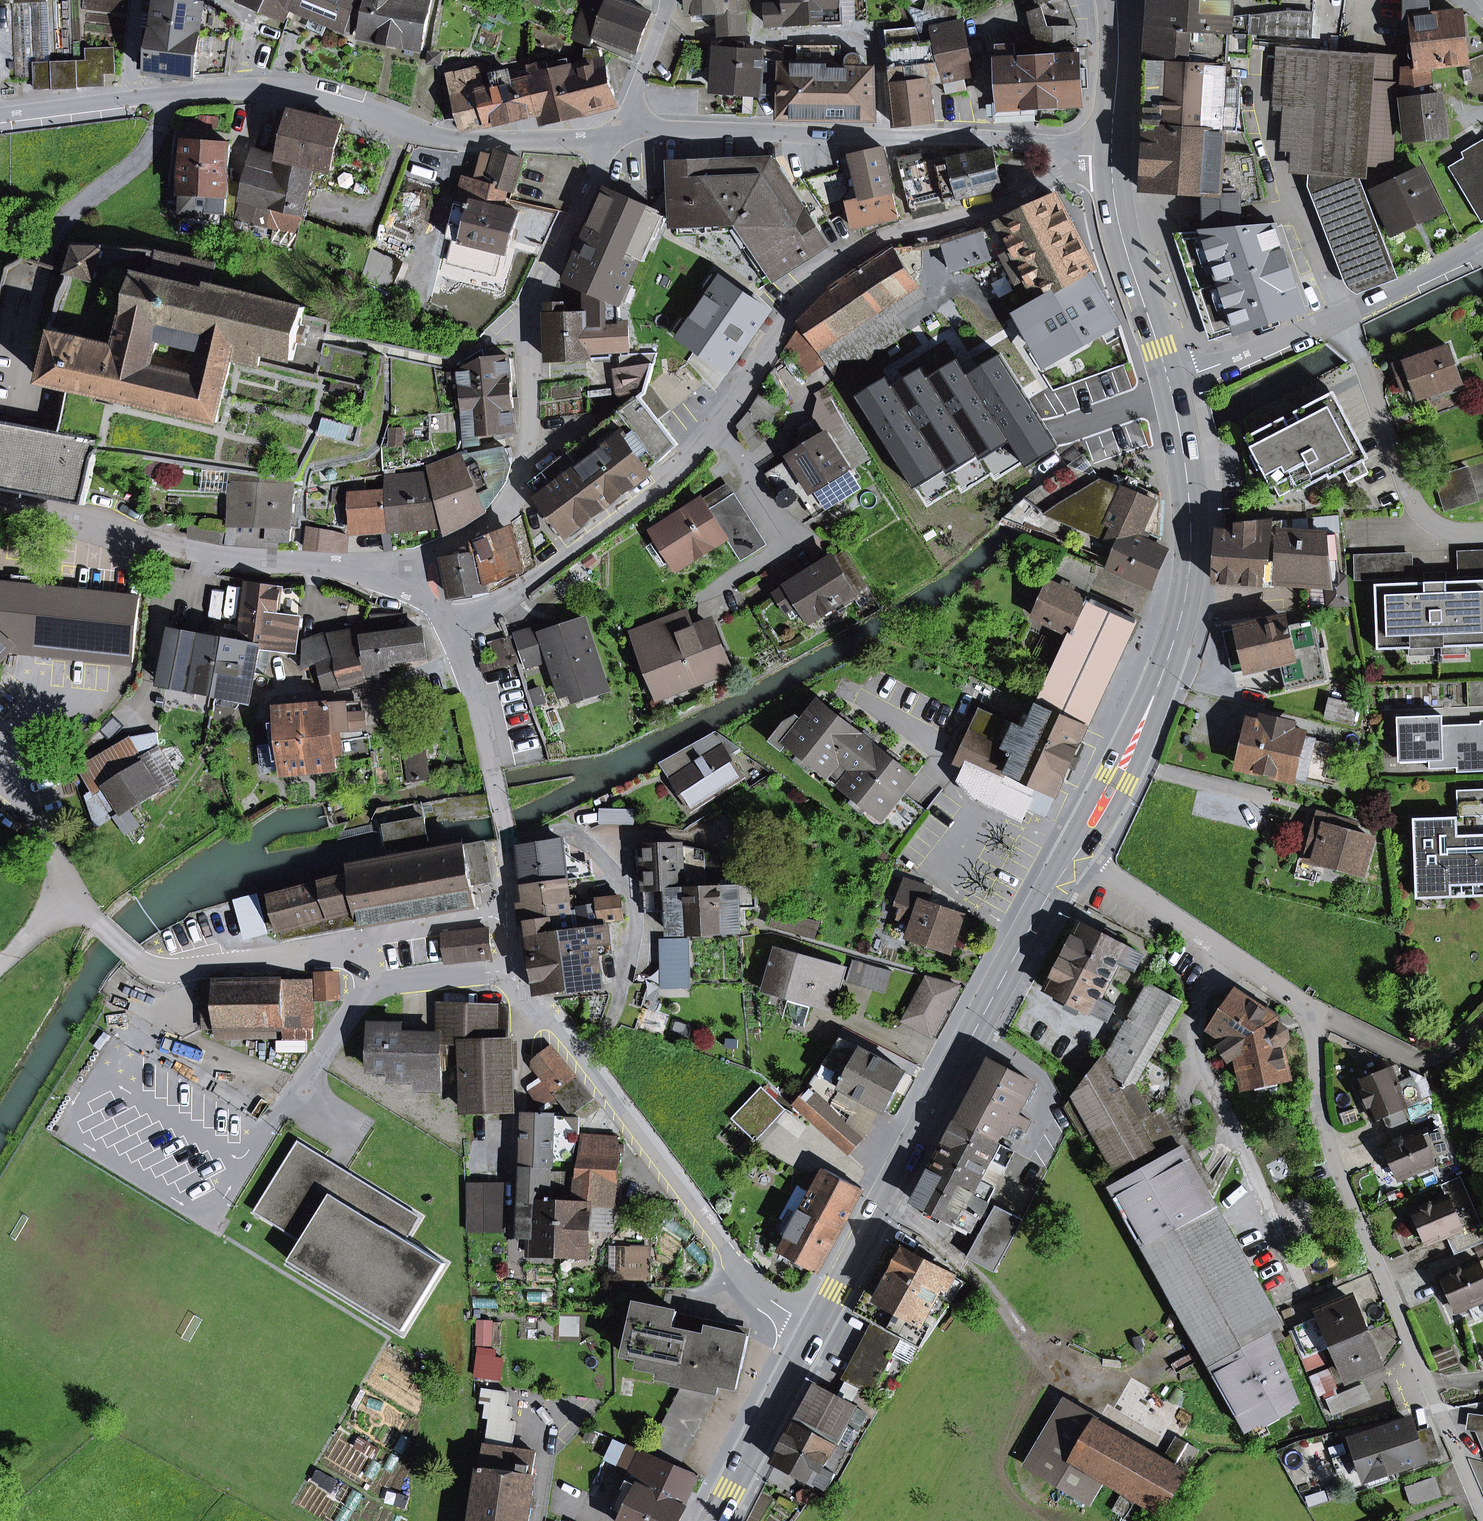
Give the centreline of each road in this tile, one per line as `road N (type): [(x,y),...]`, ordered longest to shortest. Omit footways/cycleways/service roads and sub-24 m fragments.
road 1 (residential): [(1075,851),(1310,1009),(1326,1139),(1482,1513)]
road 2 (residential): [(1072,156),(997,209),(858,254),(787,324),(720,428),(663,488),(453,636)]
road 3 (residential): [(620,128),(583,139),(442,140),(278,87),(0,117)]
road 4 (primary): [(815,1330),(1075,851)]
road 5 (residential): [(620,128),(528,319),(528,445),(513,489),(476,531),(401,567)]
road 6 (primary): [(1075,851),(1155,691),(1186,590),(1188,495),(1169,385)]
road 7 (residential): [(815,1330),(739,1272),(529,995),(521,971)]
road 8 (residential): [(1072,156),(1052,146),(965,137),(620,128)]
road 9 (residential): [(401,567),(217,556),(0,502)]
road 10 (residential): [(386,983),(345,963),(294,955),(179,971),(151,966),(76,896)]
road 11 (residential): [(521,971),(508,838),(472,677),(453,636)]
road 12 (primary): [(1169,385),(1116,213),(1111,155)]
road 13 (residential): [(1482,533),(1437,526),(1411,502),(1361,358)]
road 14 (primary): [(713,1520),(815,1330)]
road 15 (residential): [(1169,385),(1342,315)]
road 16 (residential): [(1342,315),(1482,240)]
road 17 (primary): [(1111,155),(1117,0)]
road 18 (residential): [(386,983),(358,999),(291,1097)]
road 19 (residential): [(667,0),(620,128)]
road 20 (residential): [(521,971),(386,983)]

